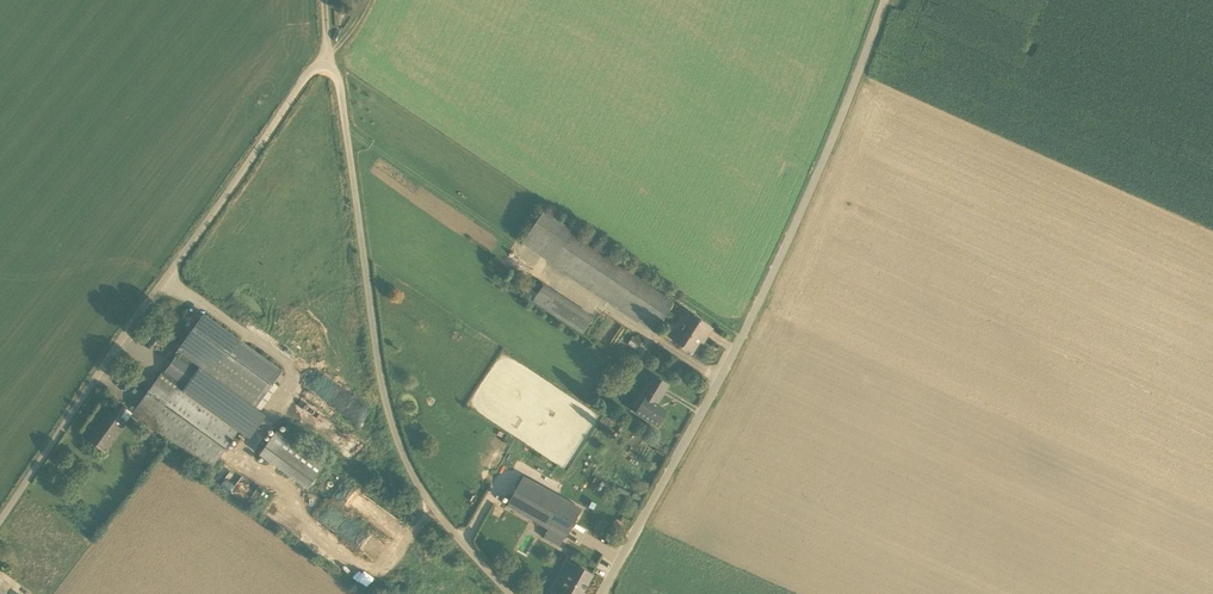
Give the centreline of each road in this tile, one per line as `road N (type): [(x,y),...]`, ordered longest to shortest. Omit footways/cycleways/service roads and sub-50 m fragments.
road 1 (unclassified): [(0,520),(307,73),(327,66),(337,77),(381,374),(409,473),(511,593)]
road 2 (unclassified): [(605,593),(809,197),(887,0)]

